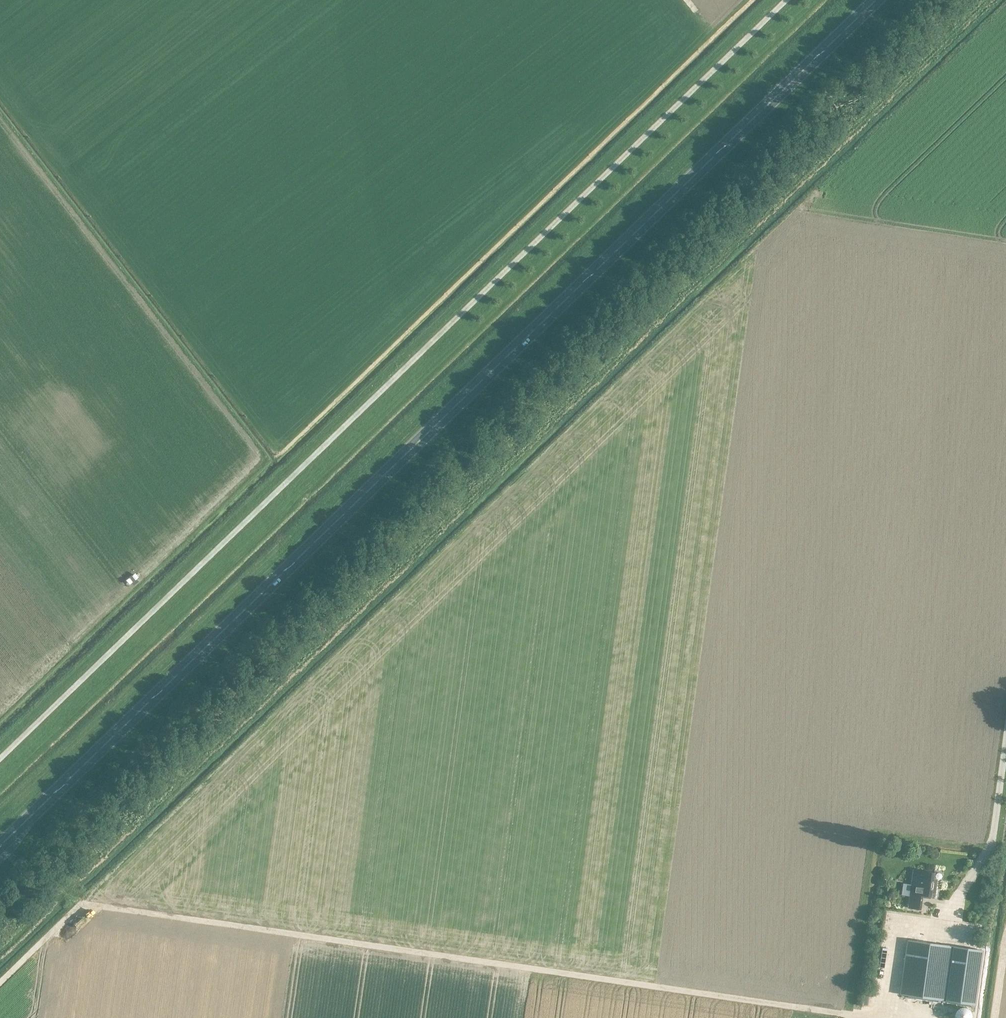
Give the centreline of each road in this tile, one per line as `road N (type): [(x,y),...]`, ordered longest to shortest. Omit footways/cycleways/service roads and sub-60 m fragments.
road 1 (trunk): [(0,847),(877,0)]

